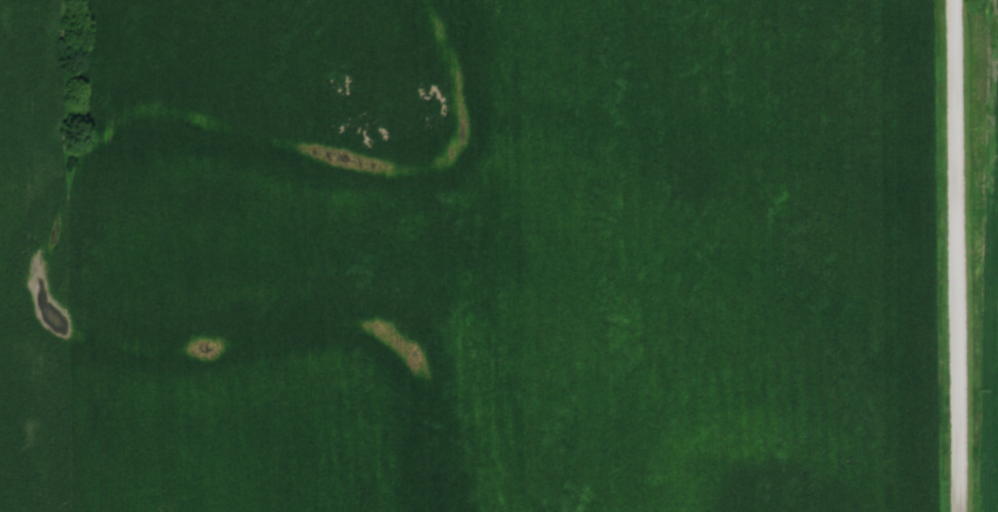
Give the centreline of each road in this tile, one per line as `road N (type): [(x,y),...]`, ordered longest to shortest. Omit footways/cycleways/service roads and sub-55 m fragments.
road 1 (residential): [(965,511),(957,0)]

